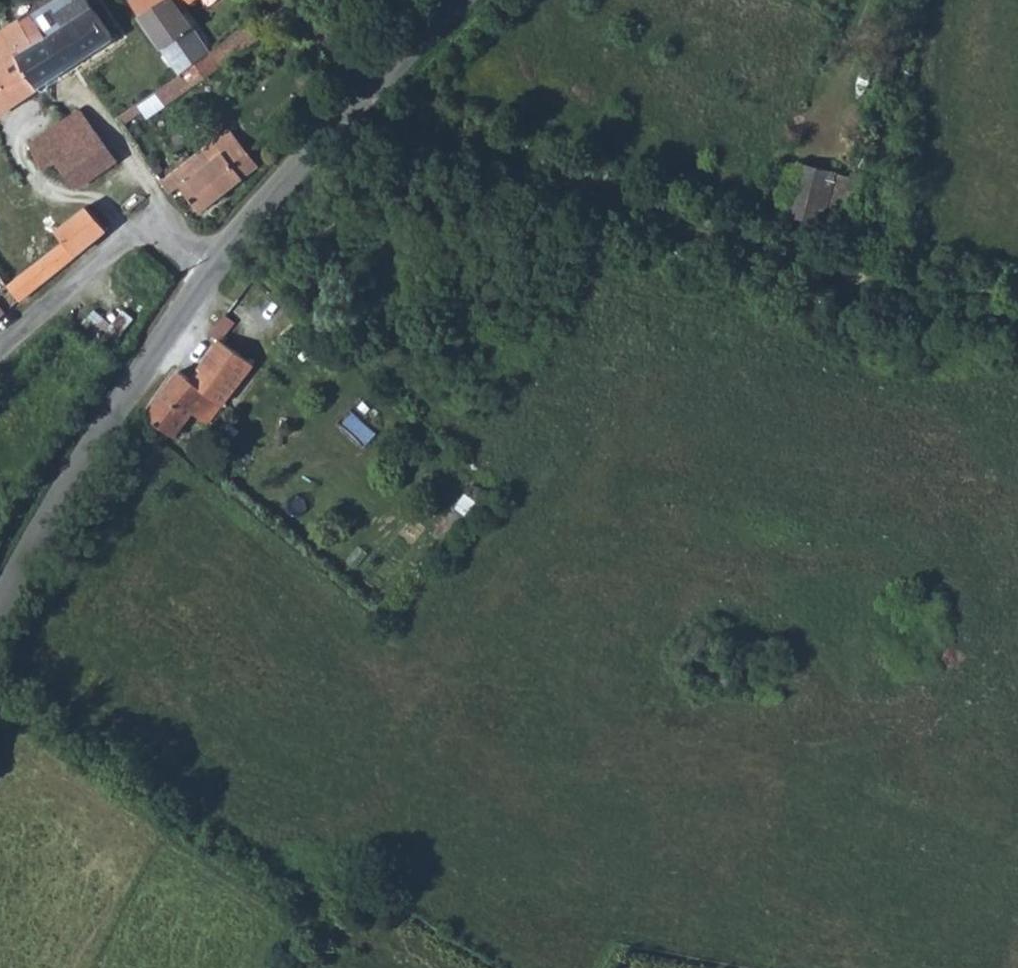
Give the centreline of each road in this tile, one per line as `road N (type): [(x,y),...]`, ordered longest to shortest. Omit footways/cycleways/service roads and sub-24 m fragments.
road 1 (track): [(342,117),(564,180),(759,249),(1017,297)]
road 2 (tertiary): [(0,618),(53,516),(213,264)]
road 3 (tertiary): [(213,264),(342,117),(464,0)]
road 4 (residential): [(213,264),(173,233),(144,231),(116,245),(0,349)]

